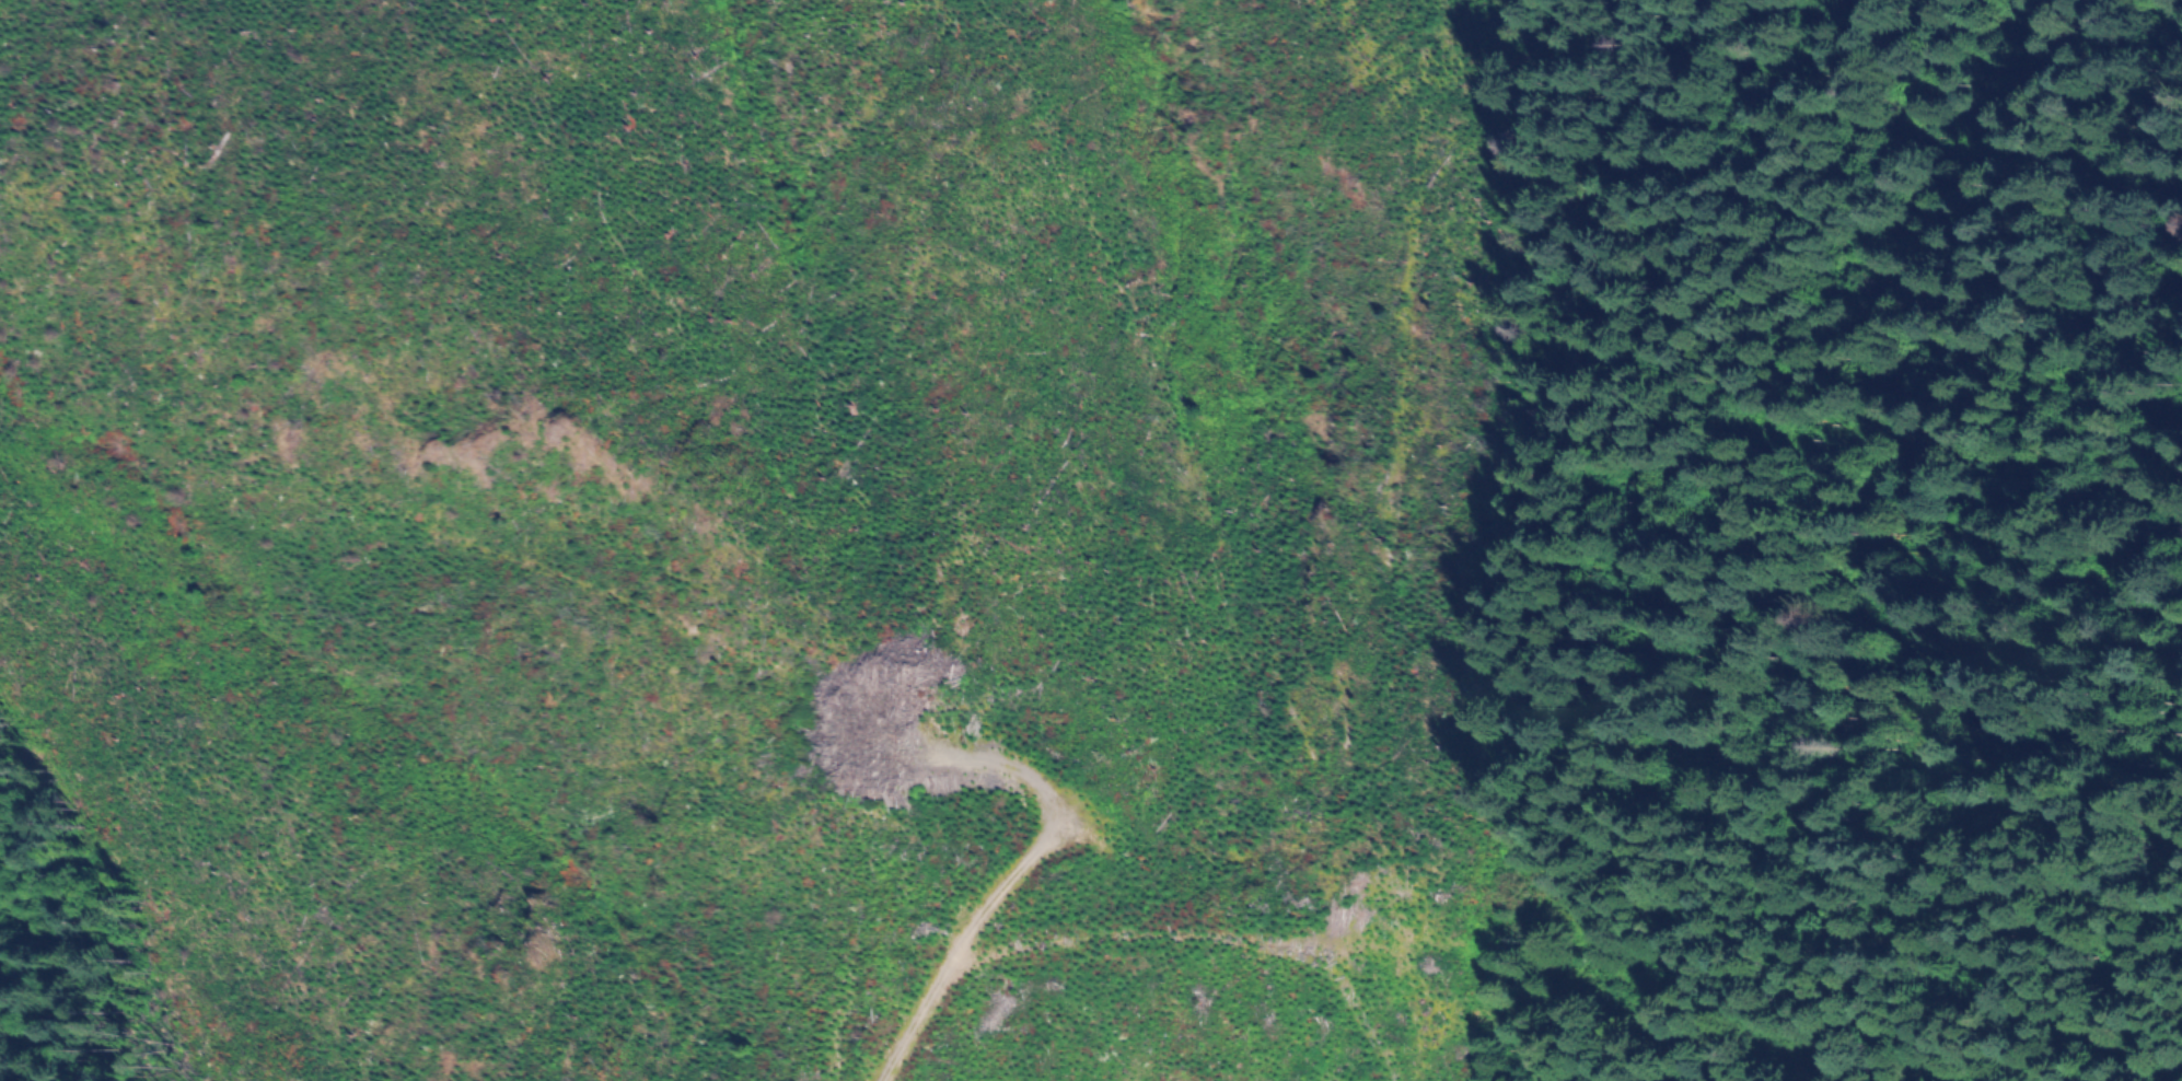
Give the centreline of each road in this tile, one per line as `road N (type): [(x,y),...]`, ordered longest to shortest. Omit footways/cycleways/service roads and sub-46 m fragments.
road 1 (track): [(913,709),(955,741),(1044,778),(1052,823),(954,946),(881,1080)]

